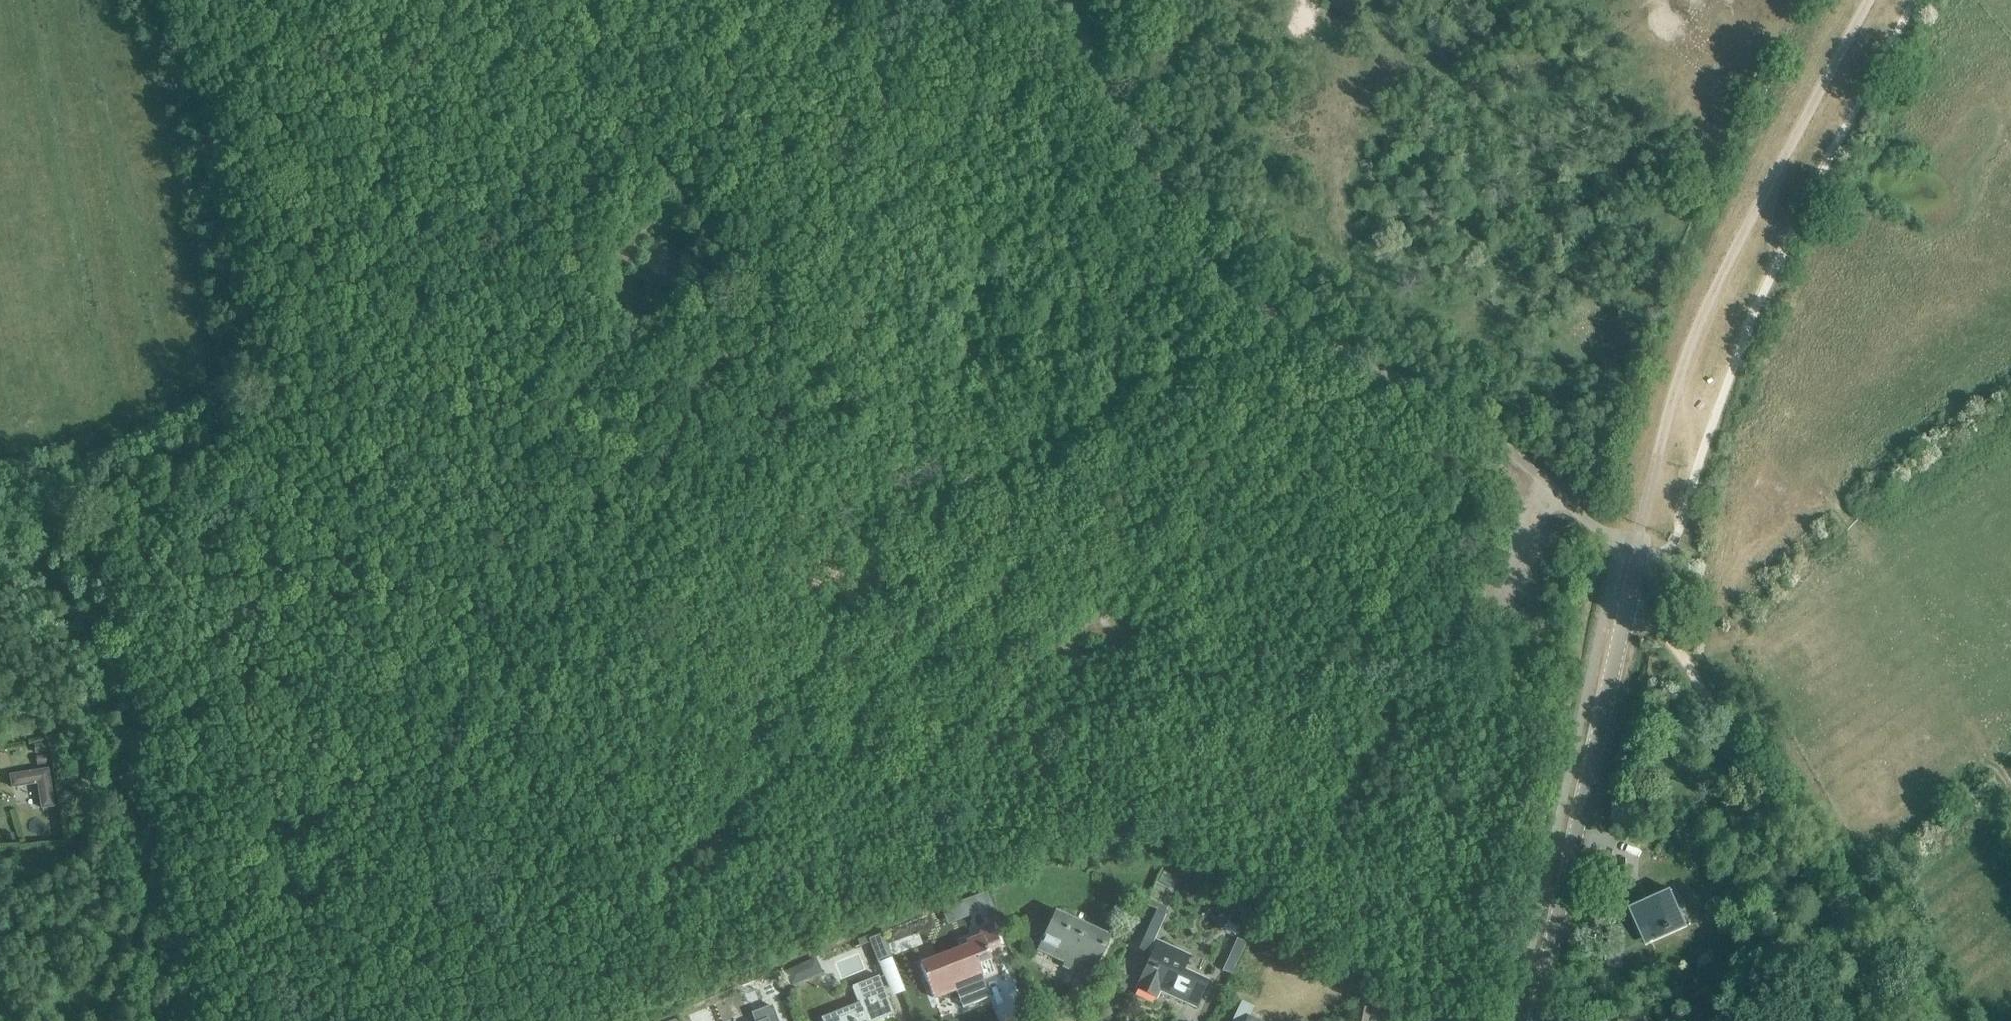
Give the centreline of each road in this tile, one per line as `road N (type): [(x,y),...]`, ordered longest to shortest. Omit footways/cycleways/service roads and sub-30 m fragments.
road 1 (track): [(1636,553),(1679,372),(1706,306),(1870,0)]
road 2 (track): [(1628,610),(1659,627),(1919,1020)]

